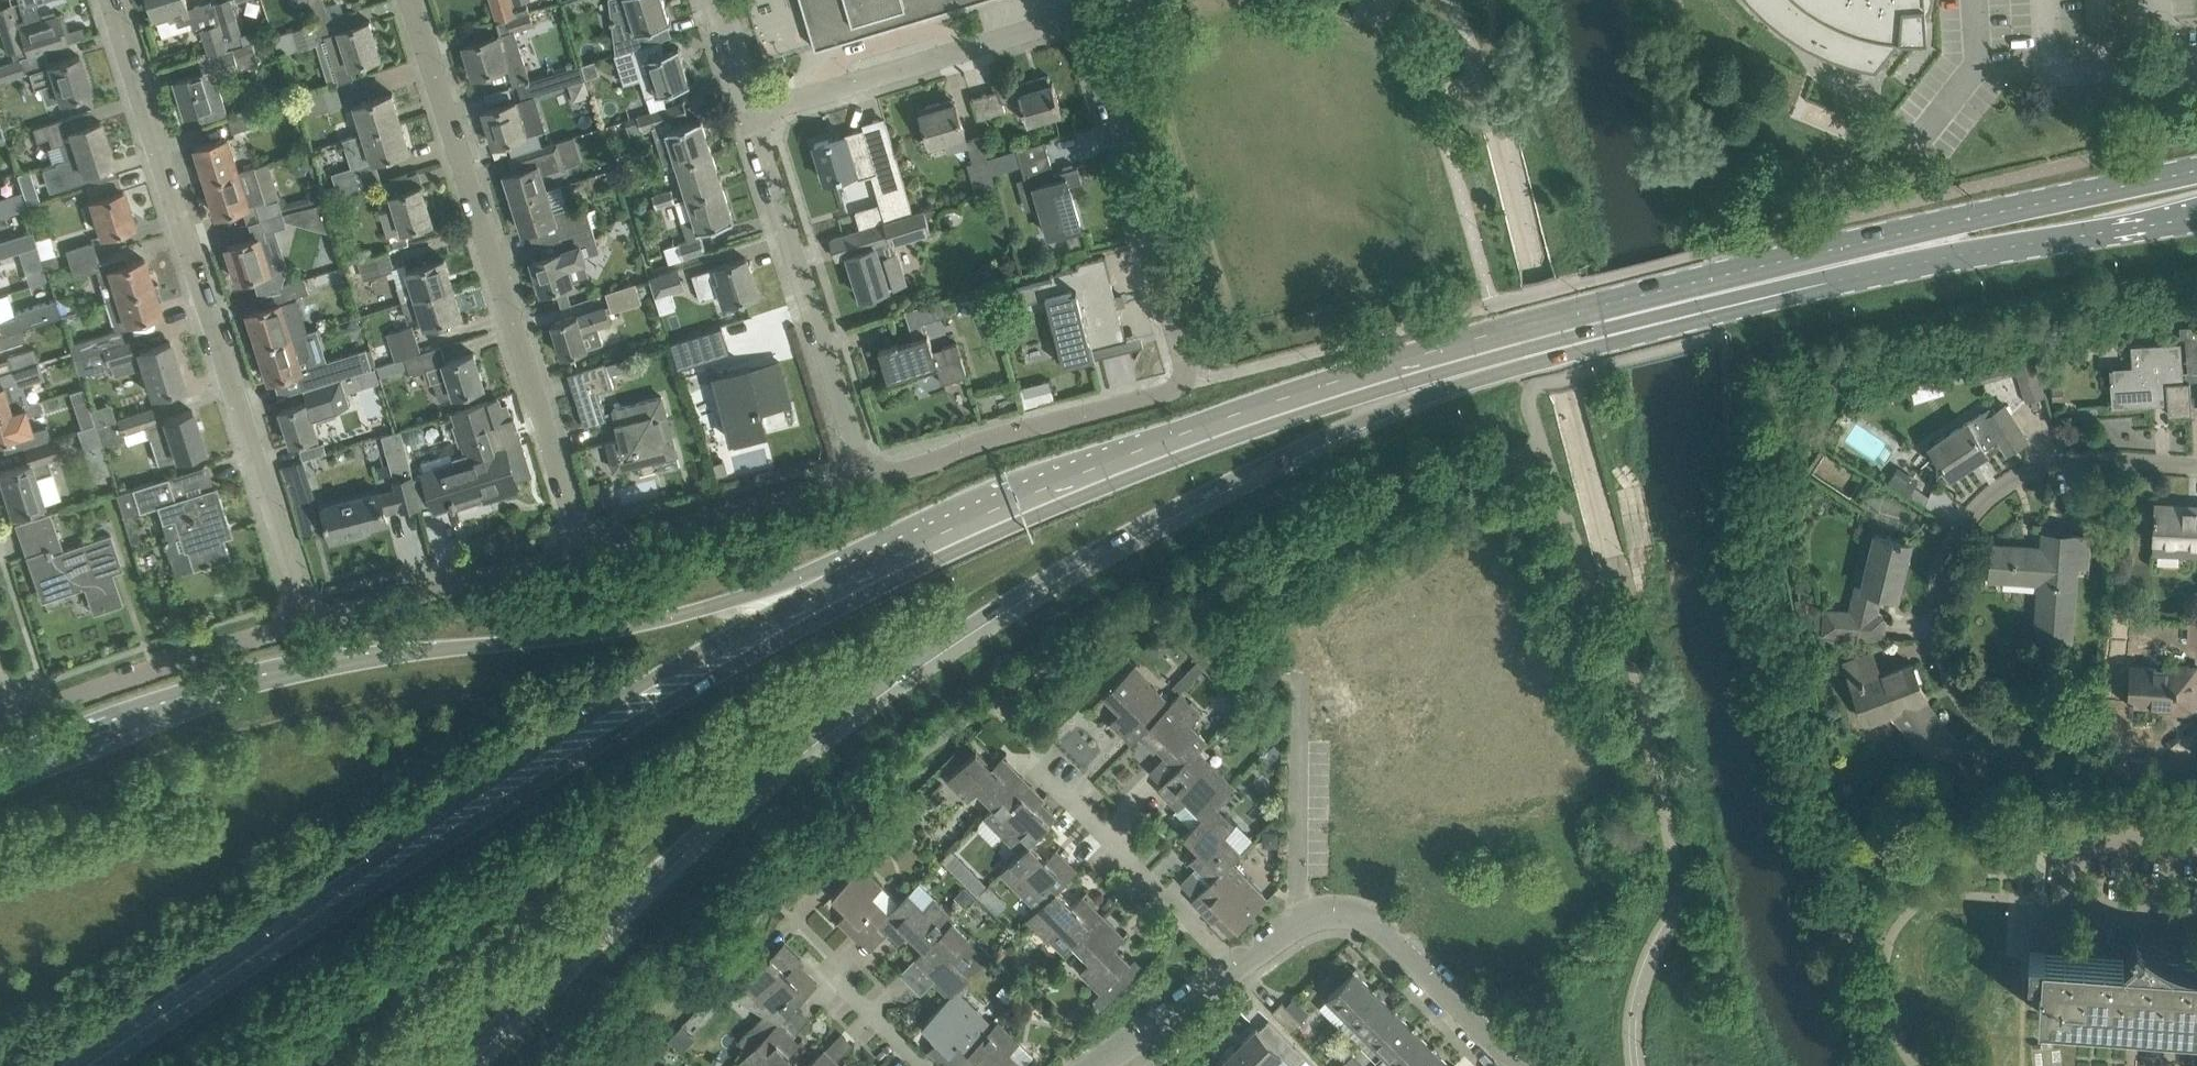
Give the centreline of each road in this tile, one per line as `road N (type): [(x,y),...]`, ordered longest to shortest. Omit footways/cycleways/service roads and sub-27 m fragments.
road 1 (secondary): [(458,1065),(673,857),(860,705),(1239,485),(1493,352)]
road 2 (secondary): [(90,1065),(479,813),(727,663),(897,573)]
road 3 (secondary): [(897,573),(664,622),(247,687),(0,768)]
road 4 (residential): [(2196,465),(2015,468),(1960,507),(1921,576),(1915,630),(1924,679),(1942,708),(2004,767),(2028,776),(2196,784)]
road 5 (residential): [(299,623),(110,0)]
road 6 (secondary): [(897,573),(1164,461),(1493,352)]
road 7 (residential): [(578,548),(403,0)]
road 8 (secondary): [(1493,352),(1893,253)]
road 9 (residential): [(1188,383),(1076,25)]
road 10 (residential): [(856,473),(748,122)]
road 11 (residential): [(1517,1065),(1359,918),(1300,923),(1234,969)]
road 12 (residential): [(1188,383),(856,473)]
road 13 (residential): [(748,122),(1076,25)]
road 14 (secondary): [(2196,168),(2026,207),(1893,253)]
road 15 (residential): [(299,623),(1,723)]
road 16 (secondary): [(1893,253),(2055,244),(2196,218)]
road 17 (residential): [(578,548),(299,623)]
road 18 (residential): [(856,473),(578,548)]
road 19 (residential): [(1234,969),(1041,776)]
road 20 (residential): [(2196,918),(2014,901)]
road 21 (residential): [(1234,969),(1098,1065)]
road 22 (residential): [(748,122),(711,0)]

